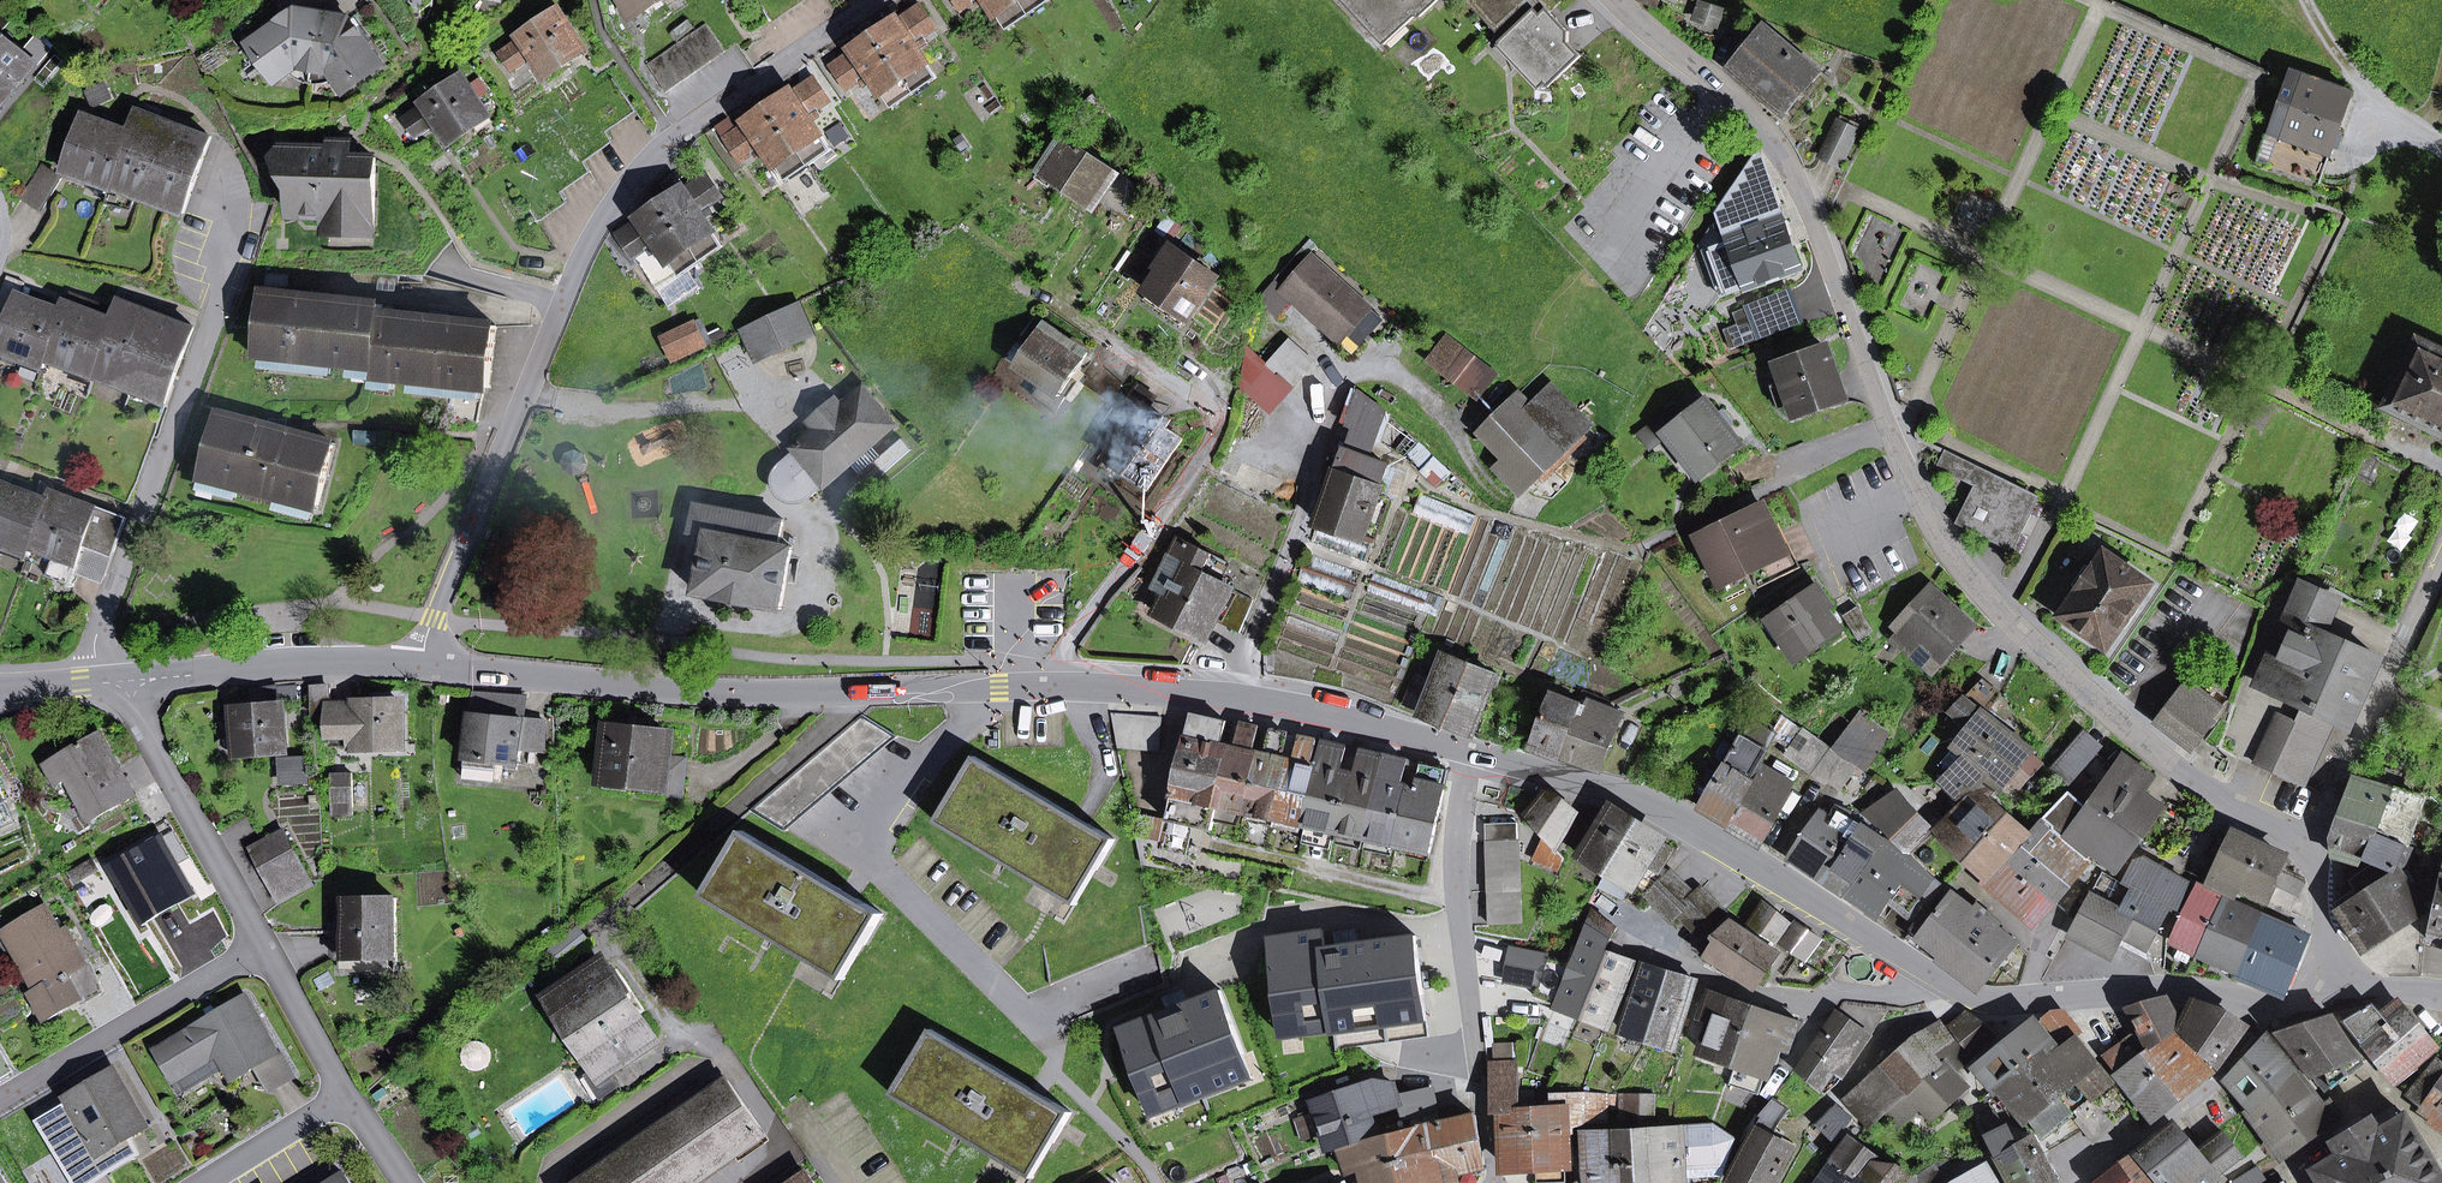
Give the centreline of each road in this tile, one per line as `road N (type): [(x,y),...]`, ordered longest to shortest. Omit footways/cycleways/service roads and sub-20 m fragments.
road 1 (residential): [(2309,849),(2234,808),(2122,727),(1952,561),(1896,446),(1789,167),(1763,126),(1725,89),(1614,0)]
road 2 (tertiary): [(420,664),(692,691),(1083,689),(1244,698),(1471,750)]
road 3 (residential): [(871,0),(674,135),(619,194),(576,266),(420,664)]
road 4 (tertiary): [(1471,750),(1680,815),(1944,983)]
road 5 (residential): [(1471,750),(1454,860),(1495,1182)]
road 6 (tertiary): [(1944,983),(1992,1003),(2158,987),(2278,1008)]
road 7 (residential): [(2441,557),(2309,849)]
road 8 (residential): [(1641,953),(1756,995),(1901,999),(1944,983)]
road 9 (residential): [(268,948),(0,1104)]
road 10 (residential): [(114,682),(268,948)]
road 11 (tertiary): [(114,682),(284,664),(420,664)]
road 12 (residential): [(2278,1008),(2220,1078),(2084,1182)]
road 13 (track): [(1619,394),(1579,483),(1550,508),(1499,492),(1467,450)]
road 14 (residential): [(348,1093),(202,1182)]
road 15 (residential): [(268,948),(348,1093)]
road 16 (residential): [(2335,995),(2309,849)]

